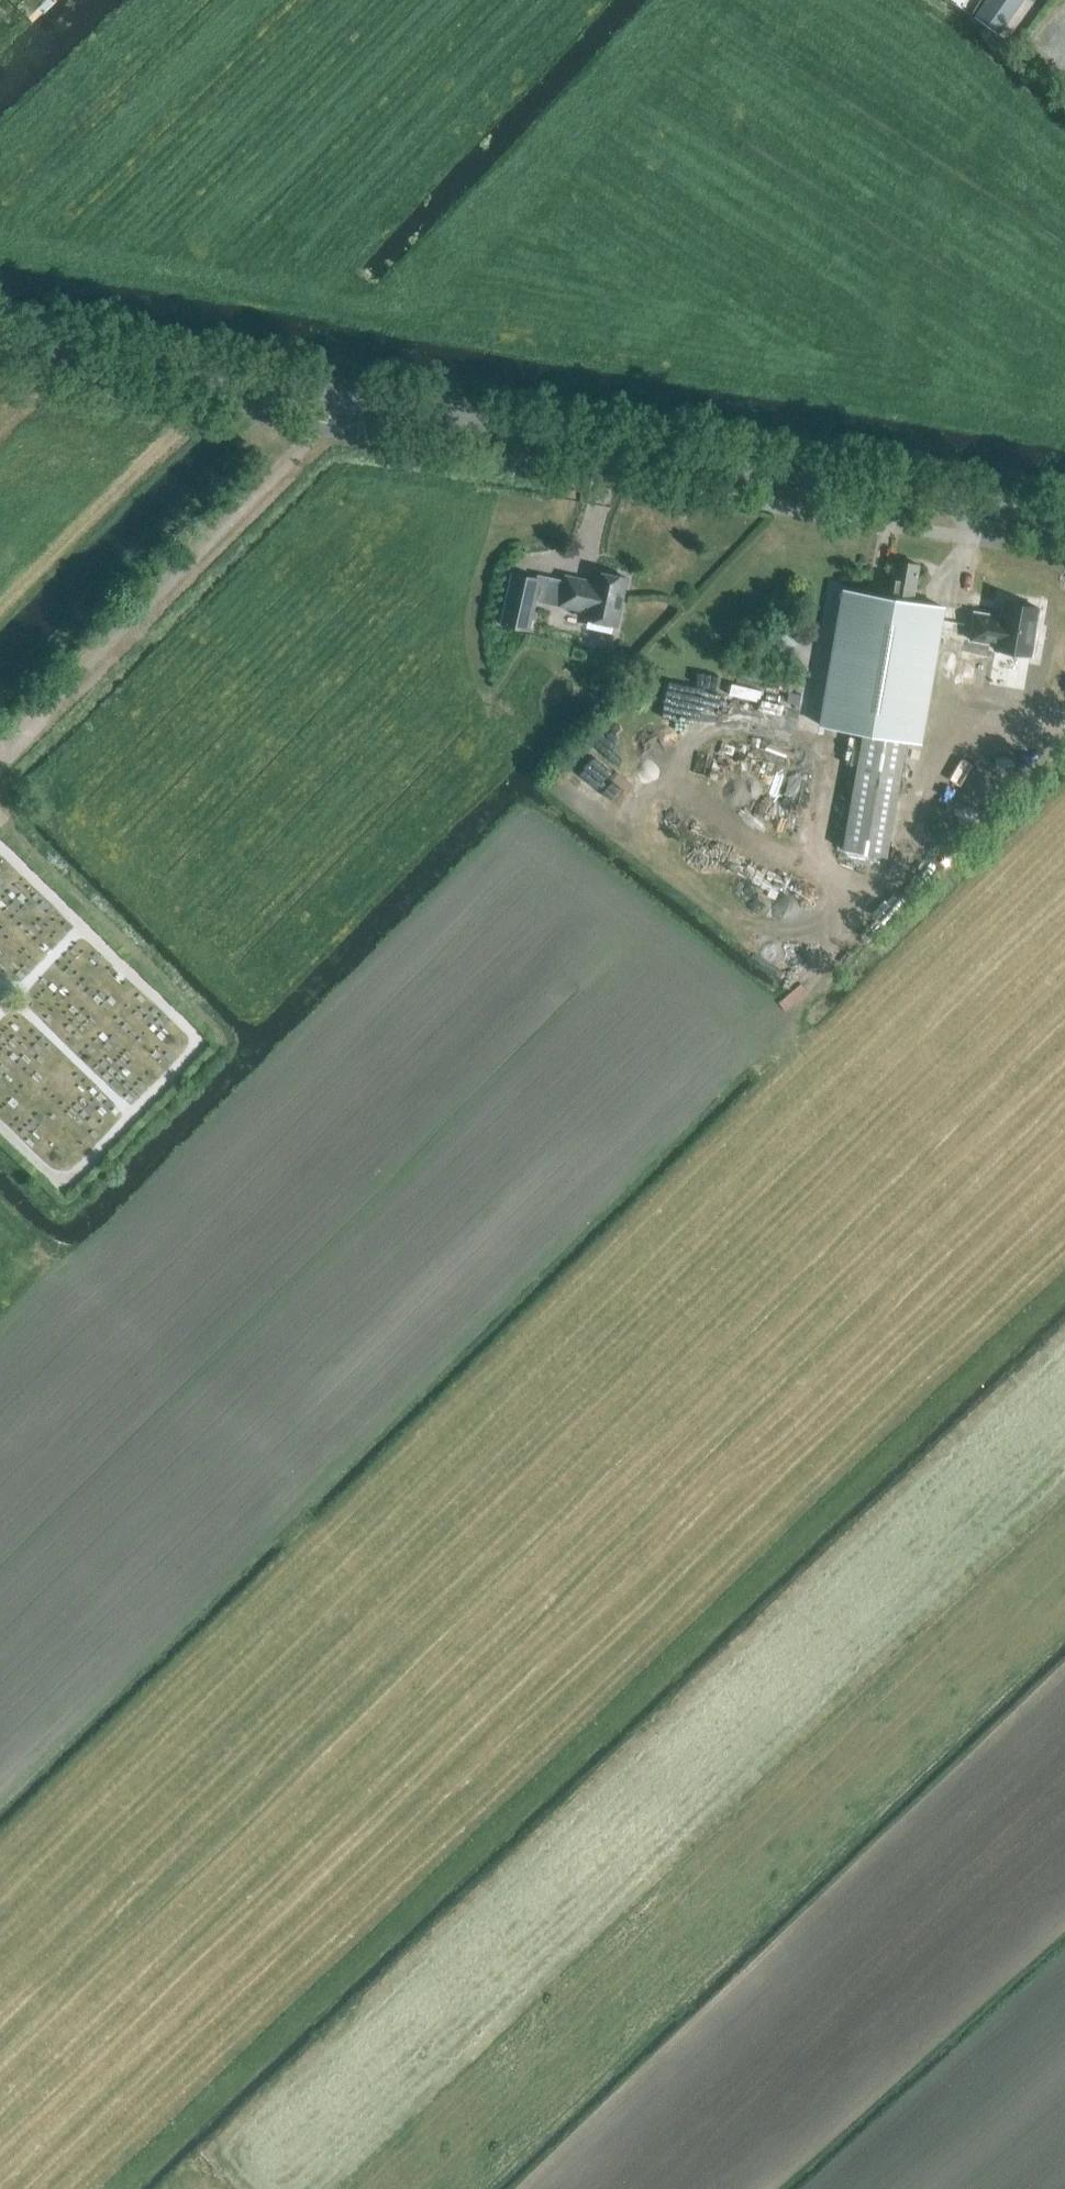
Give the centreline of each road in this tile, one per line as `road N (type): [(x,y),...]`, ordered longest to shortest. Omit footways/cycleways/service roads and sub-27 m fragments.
road 1 (secondary): [(1064,521),(0,343)]

